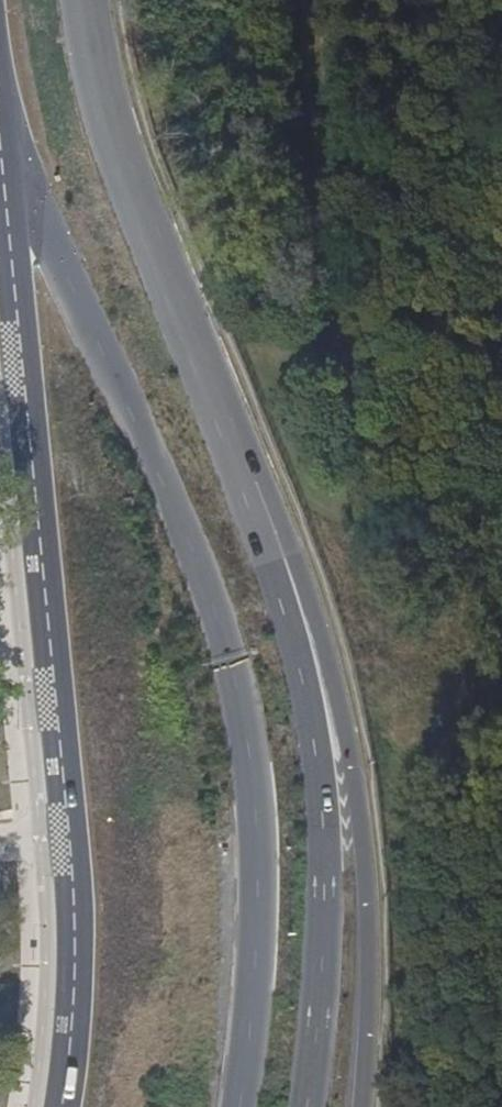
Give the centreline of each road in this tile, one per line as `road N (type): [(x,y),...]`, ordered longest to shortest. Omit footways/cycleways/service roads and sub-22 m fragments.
road 1 (motorway): [(0,98),(52,252),(209,587),(241,704),(259,875),(239,1106)]
road 2 (primary): [(0,156),(72,878),(74,1014),(60,1106)]
road 3 (primary): [(362,1106),(370,971),(355,777),(297,572),(246,476)]
road 4 (motorway): [(308,1106),(325,917),(319,776),(302,675),(246,476)]
road 5 (primary): [(246,476),(124,167),(86,0)]

